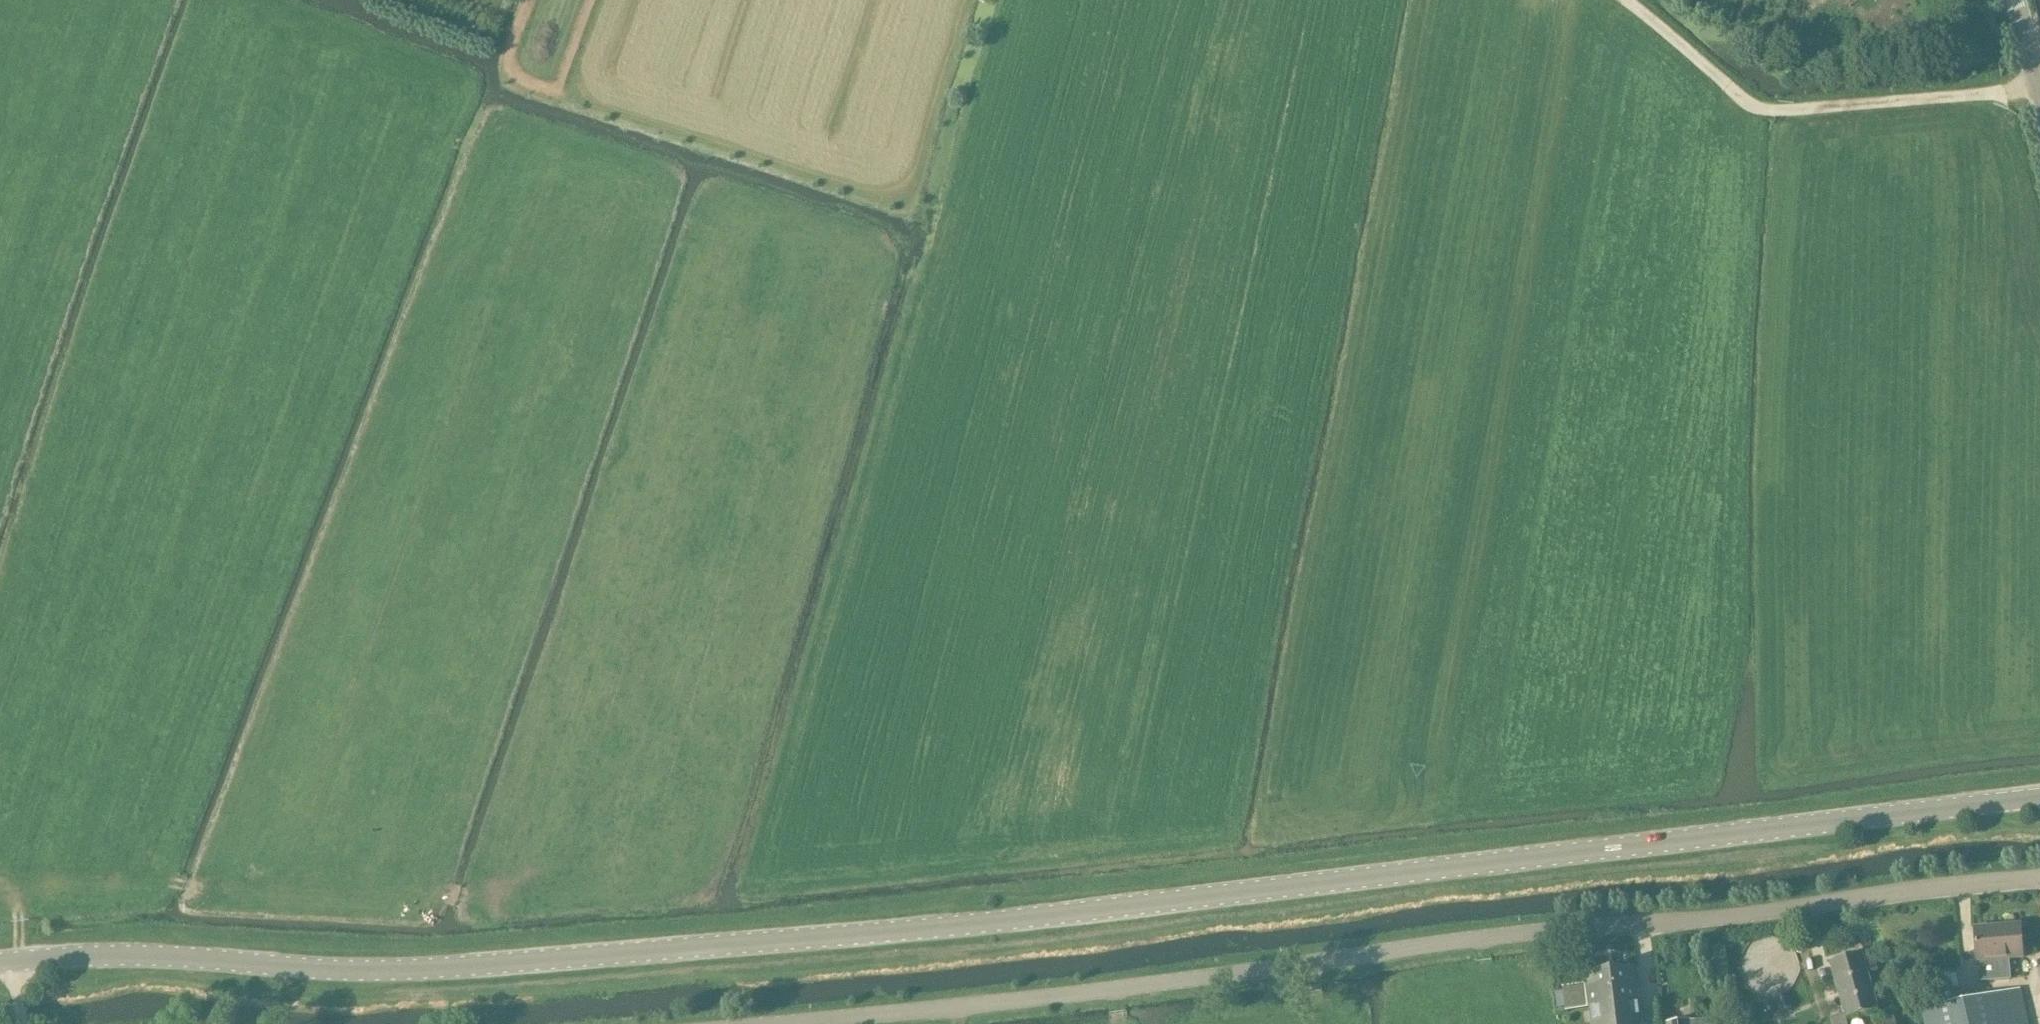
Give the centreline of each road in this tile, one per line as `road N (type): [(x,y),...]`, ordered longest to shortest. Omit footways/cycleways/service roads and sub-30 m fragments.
road 1 (tertiary): [(2039,797),(1144,904),(531,961),(366,971),(179,956),(0,961)]
road 2 (unclassified): [(784,1023),(2039,878)]
road 3 (track): [(2039,90),(1755,110),(1623,0)]

